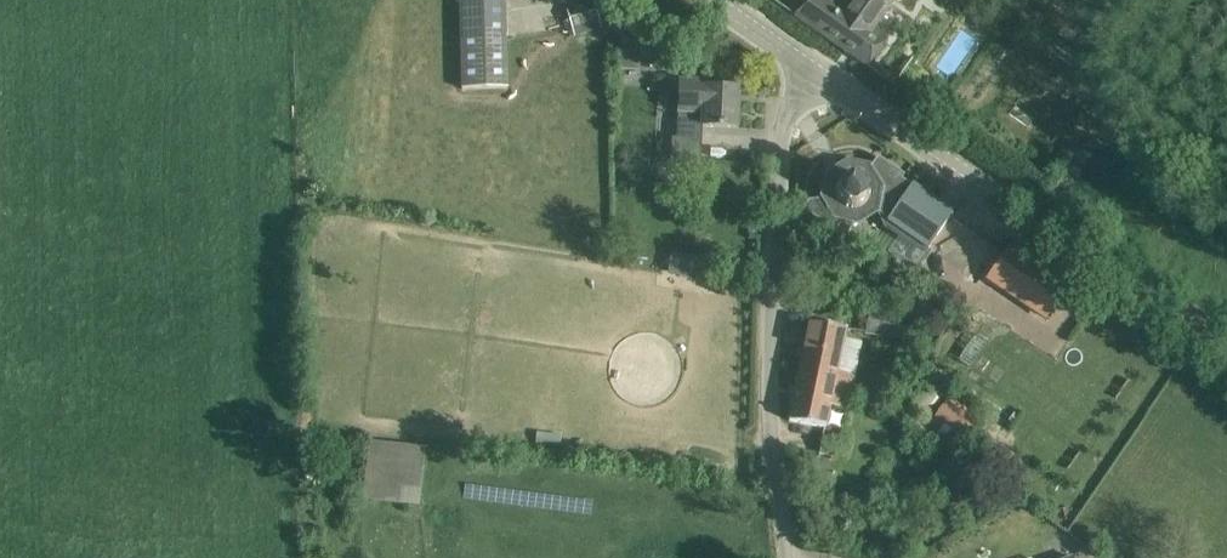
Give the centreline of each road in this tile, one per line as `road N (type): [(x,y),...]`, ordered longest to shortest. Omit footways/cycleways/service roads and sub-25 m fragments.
road 1 (unclassified): [(785,557),(768,424),(785,121),(811,67)]
road 2 (tertiary): [(1226,337),(811,67)]

